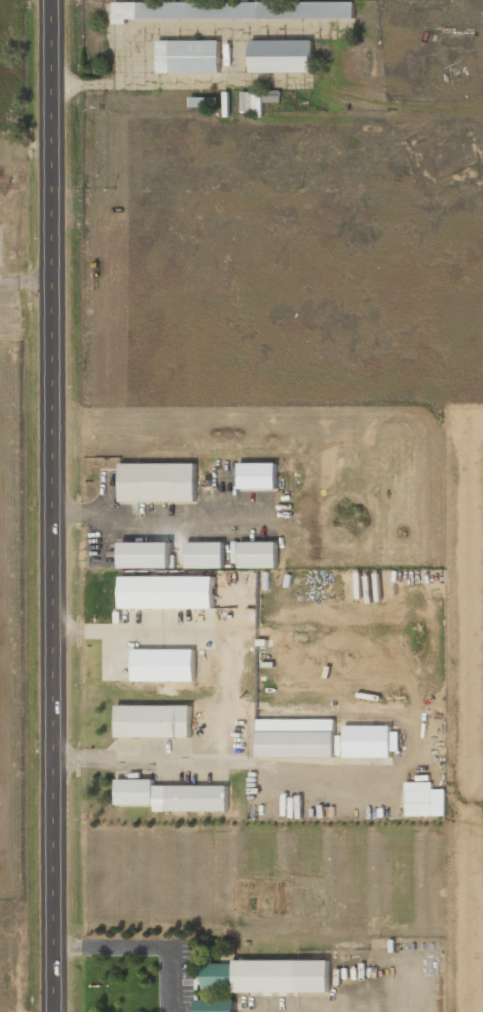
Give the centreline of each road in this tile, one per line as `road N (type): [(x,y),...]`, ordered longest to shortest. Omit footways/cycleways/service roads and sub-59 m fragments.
road 1 (secondary): [(53,1011),(54,0)]

